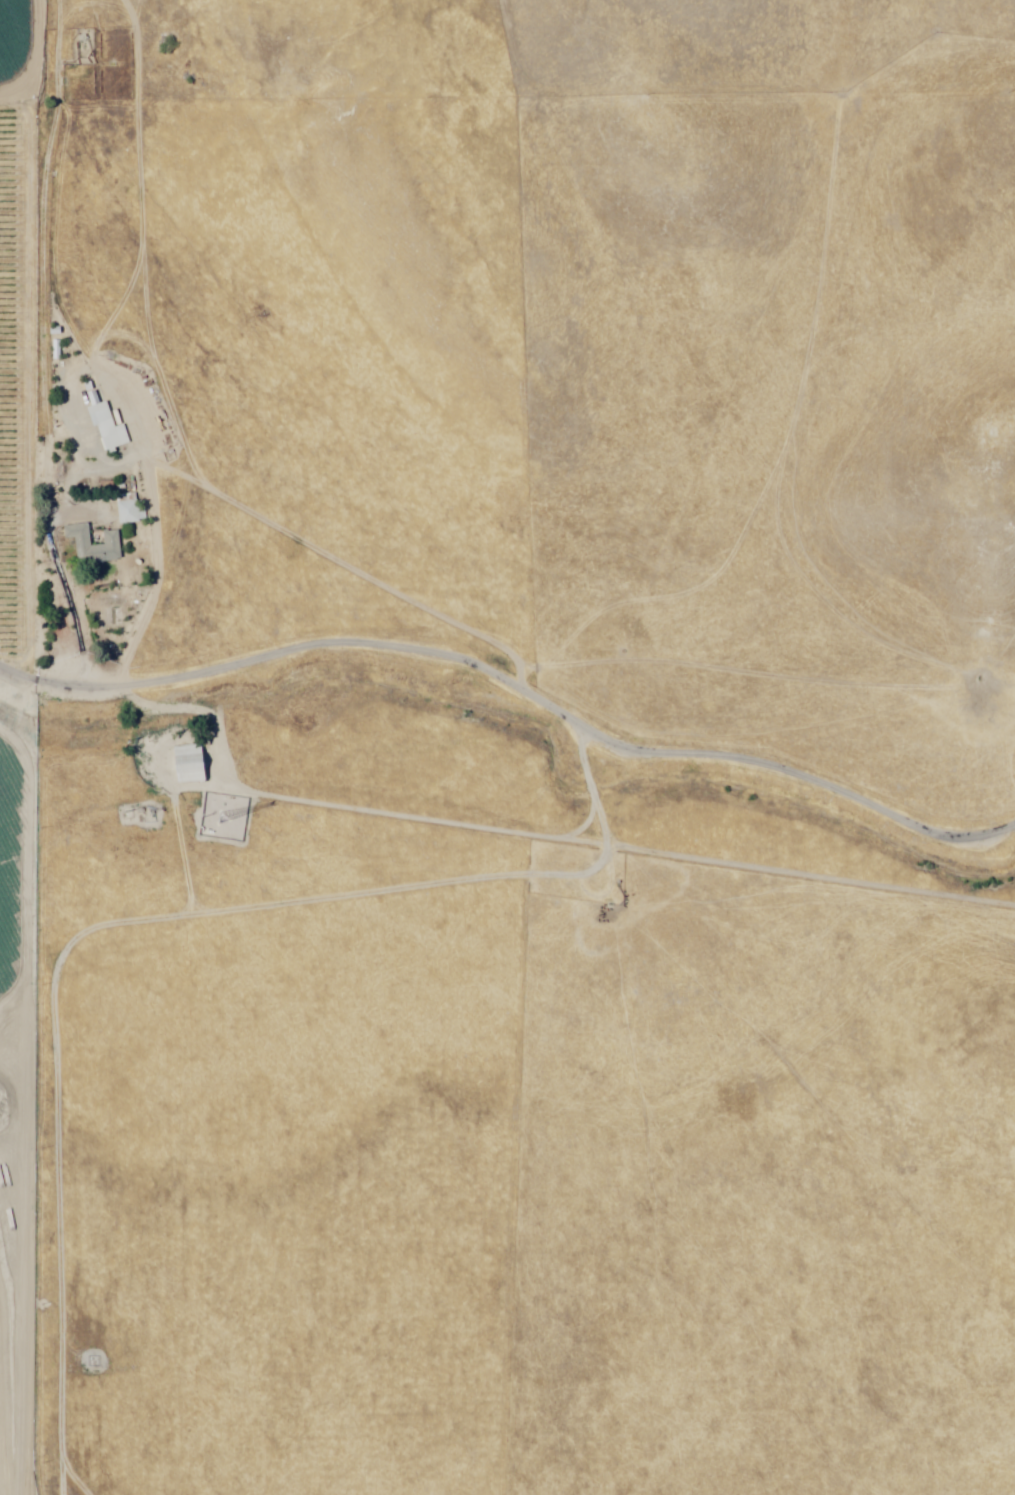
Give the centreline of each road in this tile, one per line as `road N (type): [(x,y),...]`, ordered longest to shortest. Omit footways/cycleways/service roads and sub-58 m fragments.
road 1 (residential): [(34,671),(45,708),(261,676),(376,692),(616,787),(795,813),(905,855),(1014,853)]

